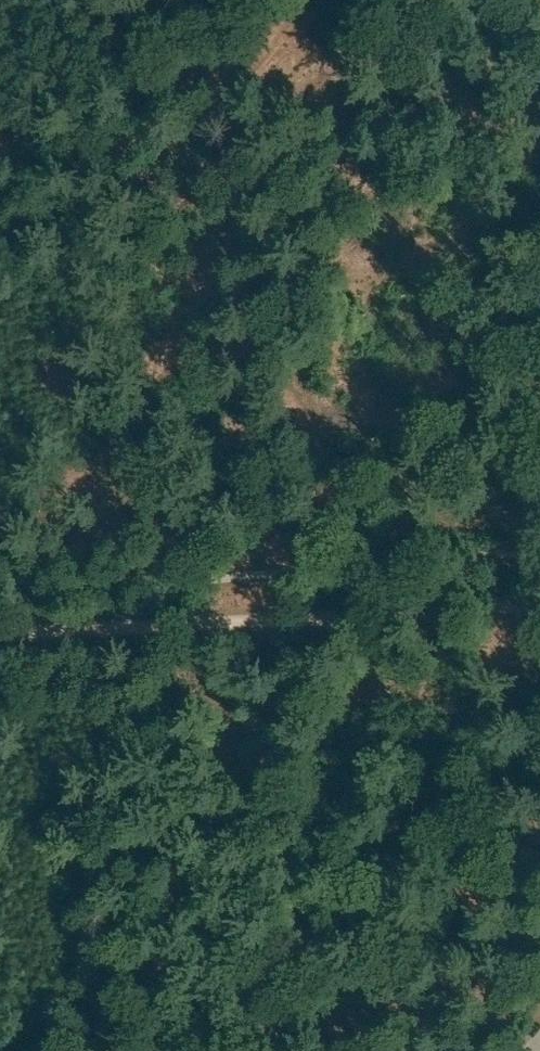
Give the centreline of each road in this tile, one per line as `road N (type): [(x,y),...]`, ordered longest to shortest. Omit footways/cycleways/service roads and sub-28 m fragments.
road 1 (track): [(539,603),(0,633)]

